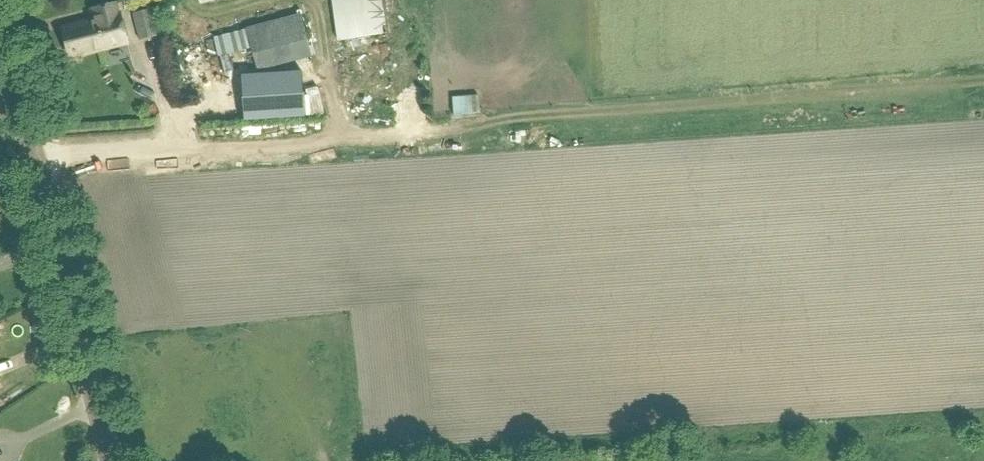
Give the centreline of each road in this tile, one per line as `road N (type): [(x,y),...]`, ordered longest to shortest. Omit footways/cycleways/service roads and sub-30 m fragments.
road 1 (track): [(36,165),(419,127)]
road 2 (tertiary): [(110,460),(19,96)]

